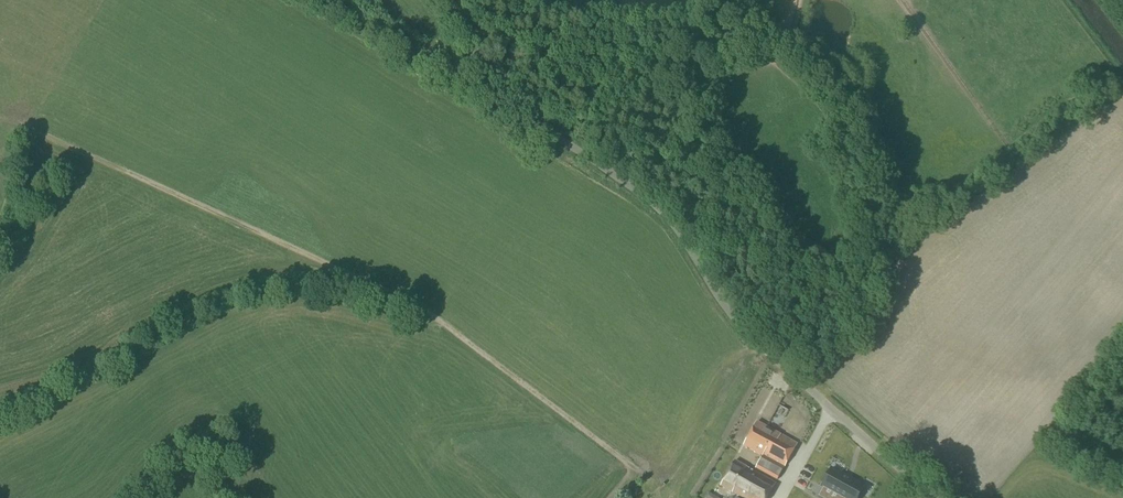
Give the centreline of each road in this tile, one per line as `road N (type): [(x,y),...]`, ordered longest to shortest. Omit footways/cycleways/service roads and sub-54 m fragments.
road 1 (unclassified): [(927,497),(756,352),(653,211),(505,108),(465,52),(448,0)]
road 2 (track): [(704,0),(696,141),(715,297)]

